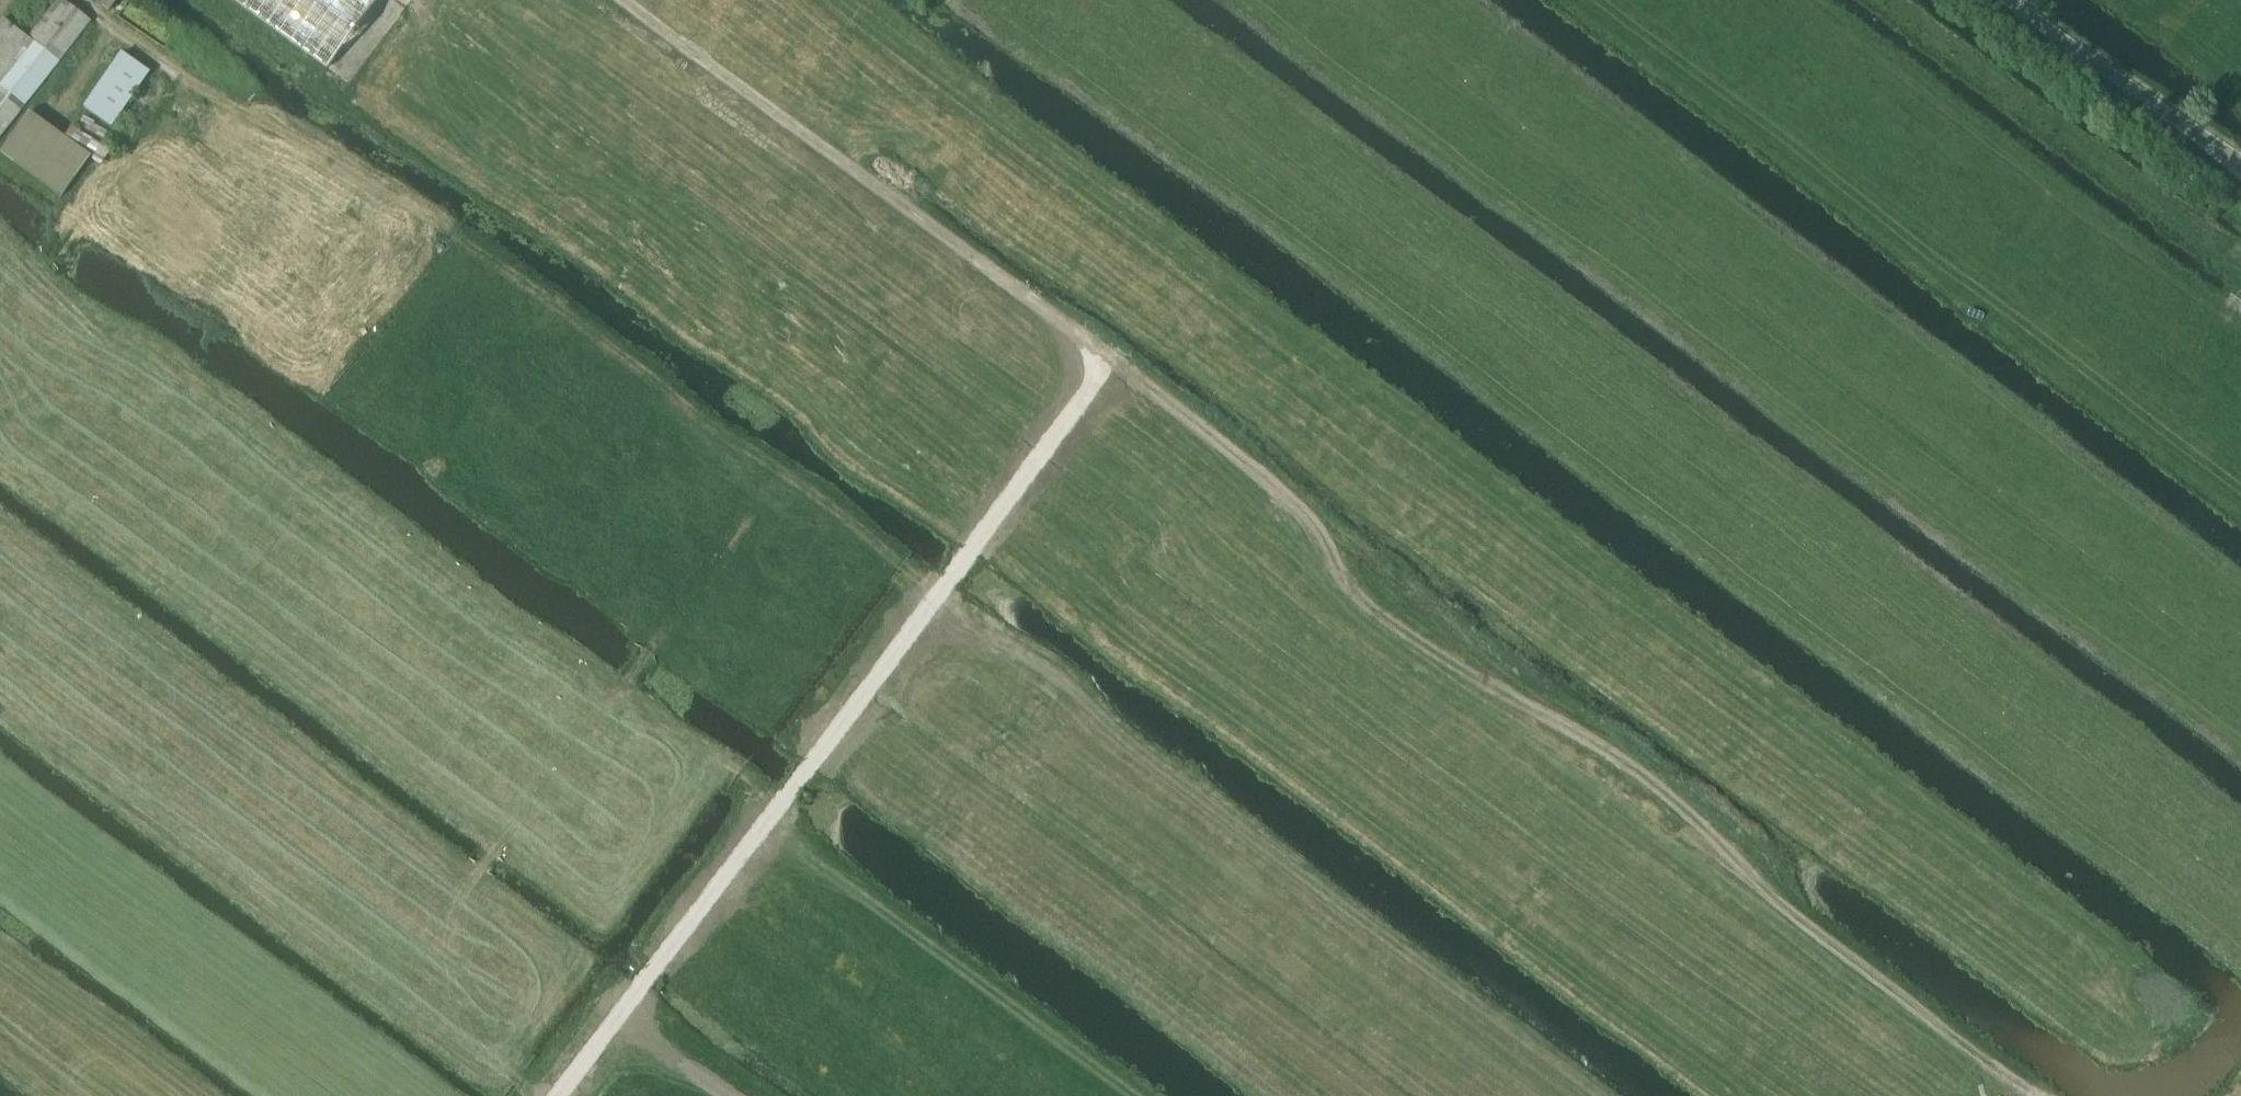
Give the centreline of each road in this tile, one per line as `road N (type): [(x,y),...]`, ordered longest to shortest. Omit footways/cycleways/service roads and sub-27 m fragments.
road 1 (unclassified): [(2240,171),(2010,0)]

